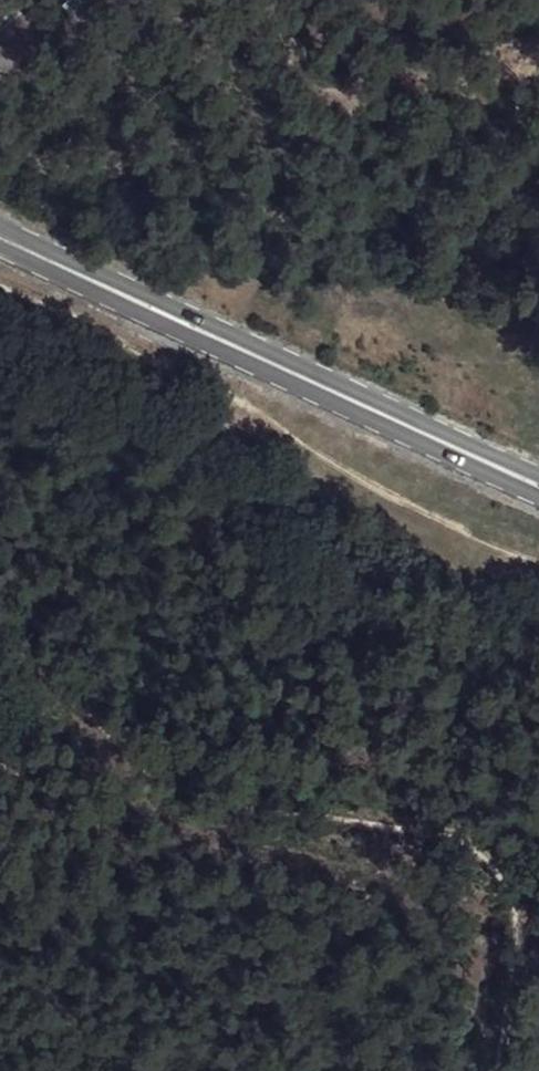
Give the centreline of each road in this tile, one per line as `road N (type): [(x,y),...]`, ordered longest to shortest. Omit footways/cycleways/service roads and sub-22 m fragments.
road 1 (track): [(516,1070),(516,961),(507,912),(498,876),(470,836),(371,807),(264,803),(192,780),(91,712),(0,627)]
road 2 (tertiary): [(0,228),(130,303),(538,487)]

